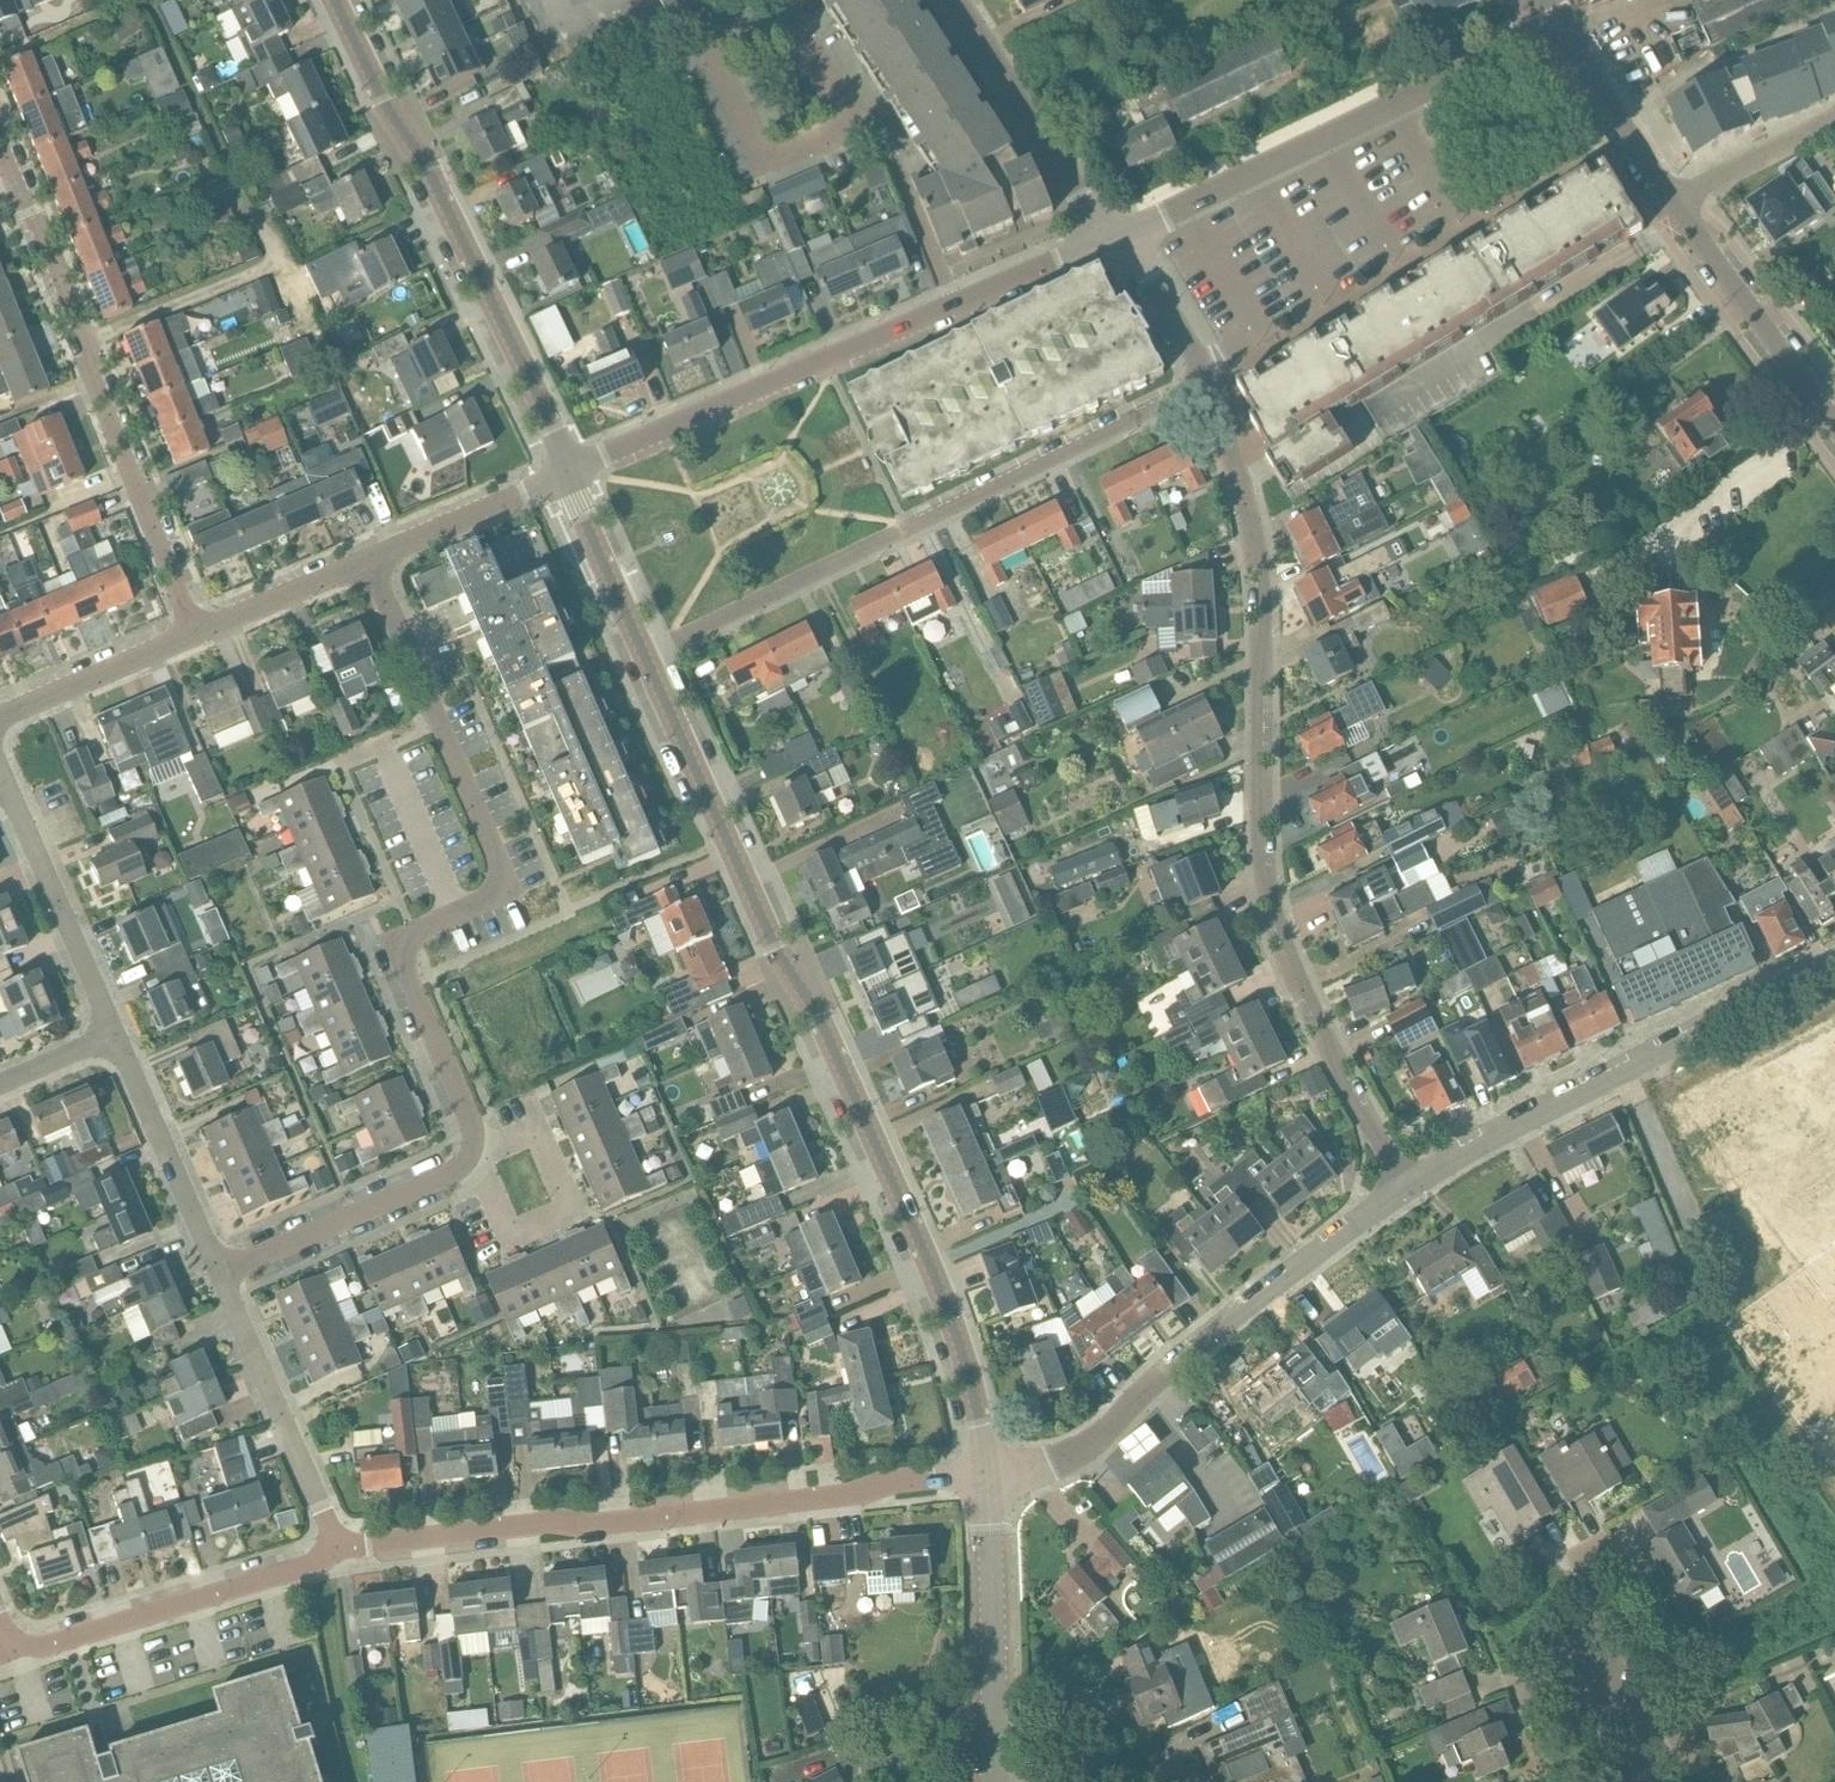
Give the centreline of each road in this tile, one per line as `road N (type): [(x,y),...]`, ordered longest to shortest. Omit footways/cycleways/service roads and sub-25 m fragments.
road 1 (tertiary): [(991,1475),(971,1383),(930,1268),(645,655)]
road 2 (residential): [(1405,1188),(1291,961),(1263,815),(1262,594),(1238,472),(1207,385)]
road 3 (residential): [(474,1134),(404,950),(423,926),(484,901),(501,885),(498,858),(370,559)]
road 4 (residential): [(336,1548),(991,1475)]
road 5 (residential): [(645,655),(1207,385)]
road 6 (residential): [(568,470),(1112,235)]
road 7 (residential): [(196,631),(0,143)]
road 8 (tertiary): [(568,470),(428,167),(380,94),(335,0)]
road 9 (residential): [(1405,1188),(1188,1354),(1081,1450),(1053,1464),(991,1475)]
road 10 (residential): [(1112,235),(1408,99),(1559,19)]
road 11 (residential): [(1834,968),(1405,1188)]
road 12 (residential): [(12,1646),(43,1645),(336,1548)]
road 13 (residential): [(474,1134),(501,1140),(534,1127),(572,1208),(510,1236),(487,1178),(467,1160)]
road 14 (tertiary): [(995,1775),(991,1475)]
road 15 (residential): [(336,1548),(220,1273)]
road 16 (residential): [(1112,235),(959,0)]
road 17 (residential): [(1834,427),(1672,201)]
road 18 (residential): [(114,1030),(5,780)]
road 19 (residential): [(220,1273),(467,1160)]
road 20 (residential): [(220,1273),(114,1030)]
road 21 (residential): [(1637,1781),(1598,1682),(1579,1547)]
road 22 (residential): [(370,559),(568,470)]
road 23 (residential): [(1559,19),(1672,201)]
road 24 (residential): [(0,717),(196,631)]
road 25 (tertiary): [(645,655),(568,470)]
road 26 (residential): [(196,631),(370,559)]
road 27 (residential): [(1672,201),(1834,118)]
road 28 (residential): [(1207,385),(1153,280),(1112,235)]
road 29 (residential): [(0,1081),(114,1030)]

